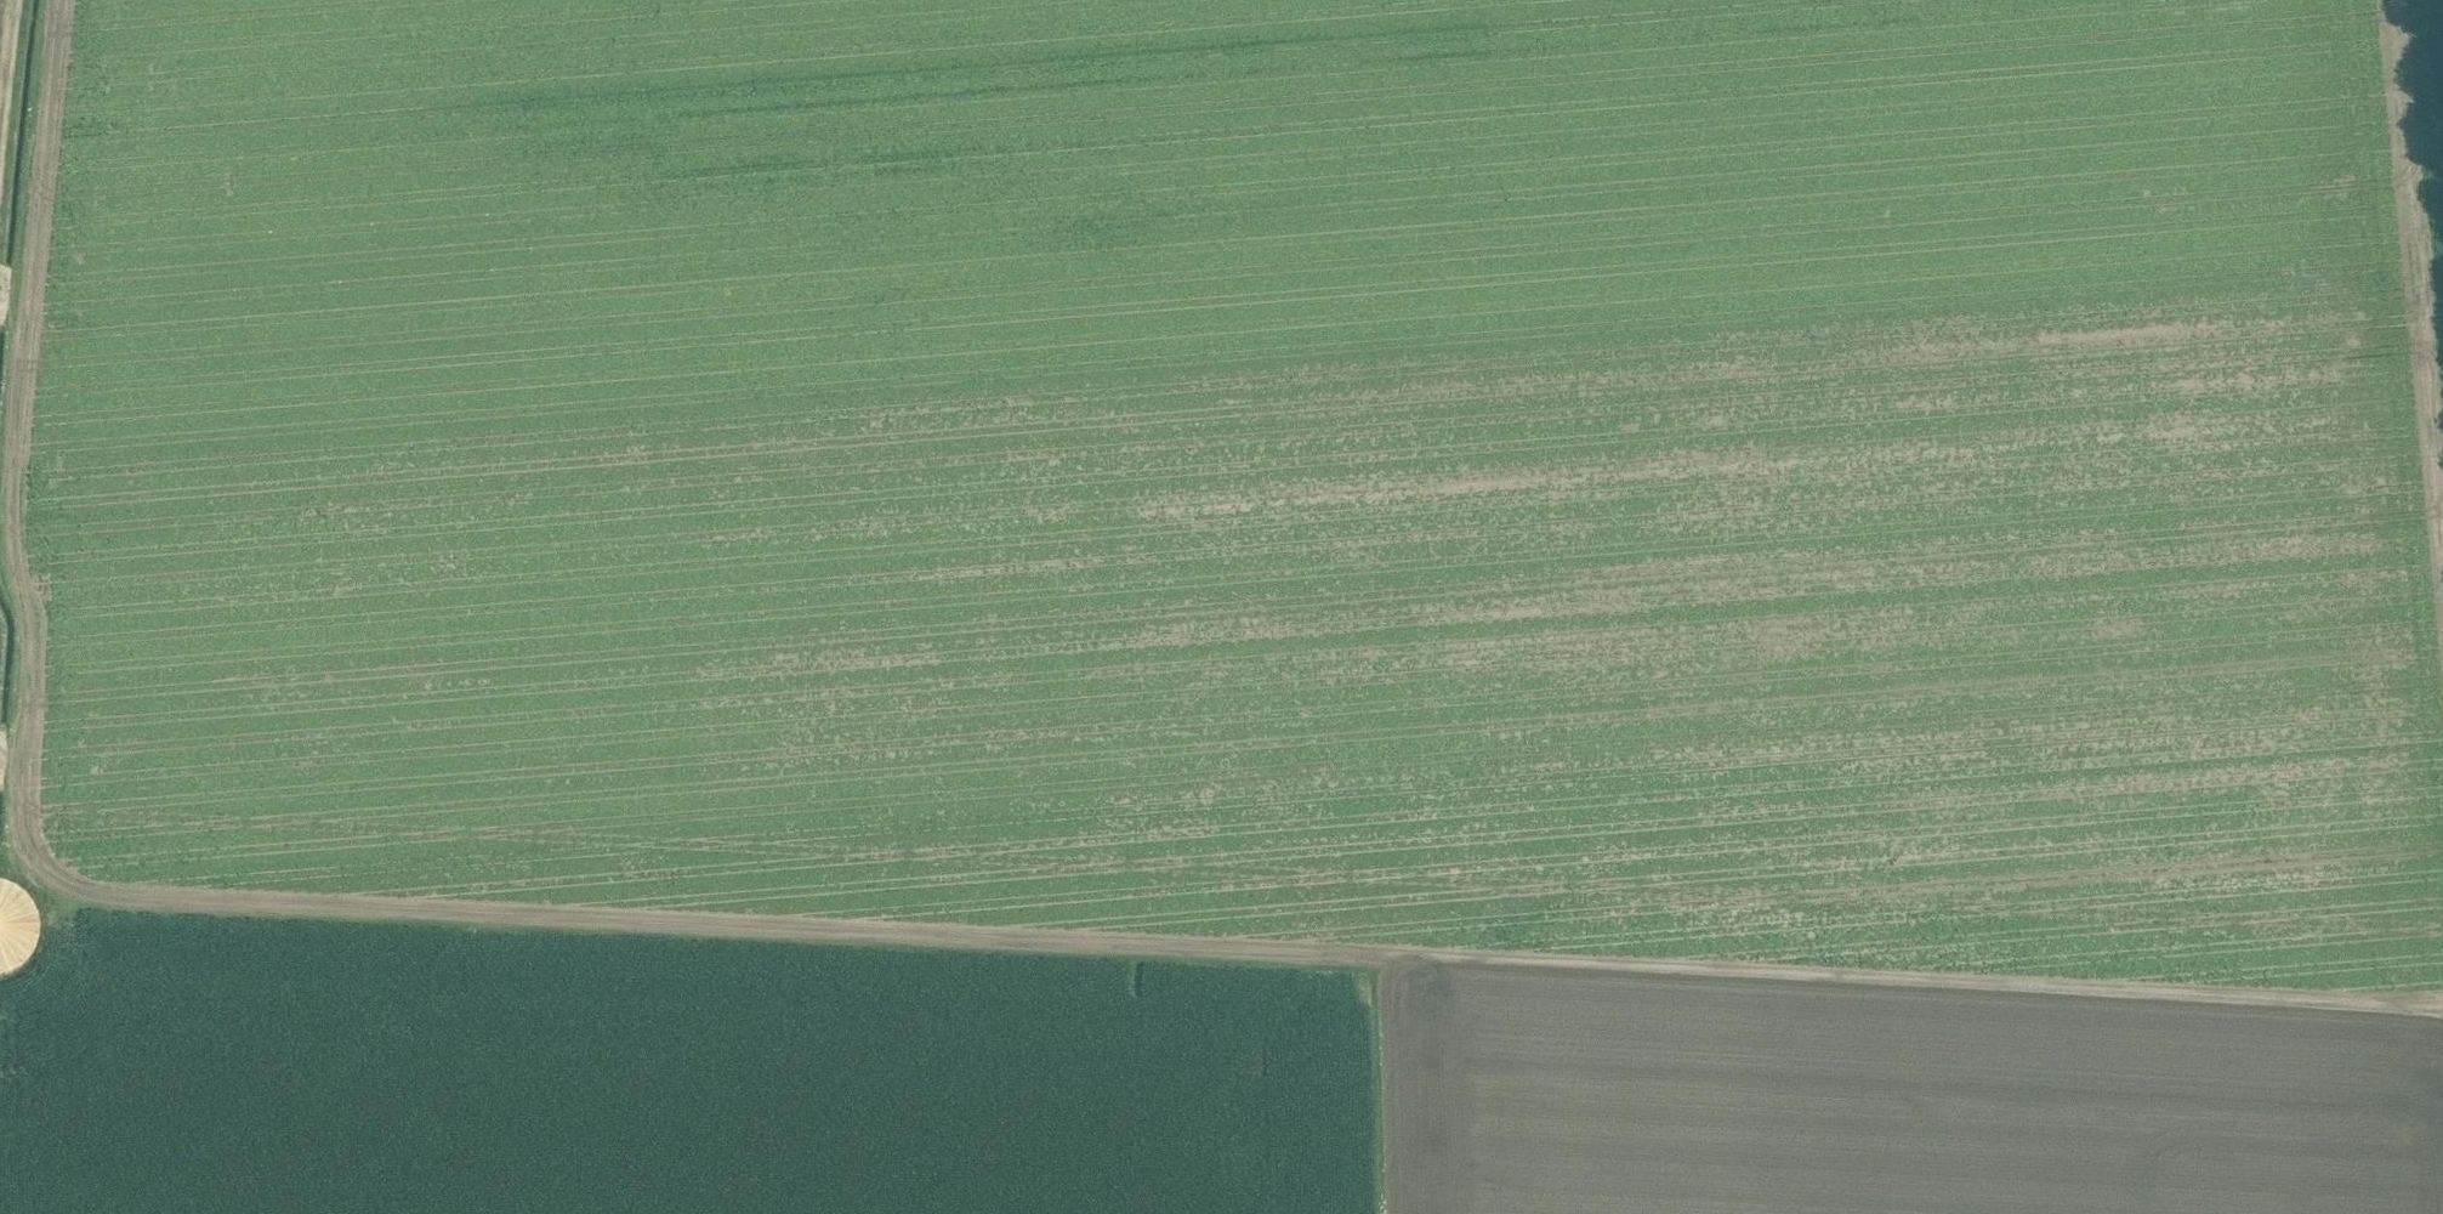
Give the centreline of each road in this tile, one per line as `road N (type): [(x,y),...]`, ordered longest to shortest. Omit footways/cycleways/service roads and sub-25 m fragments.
road 1 (track): [(0,133),(14,0)]

